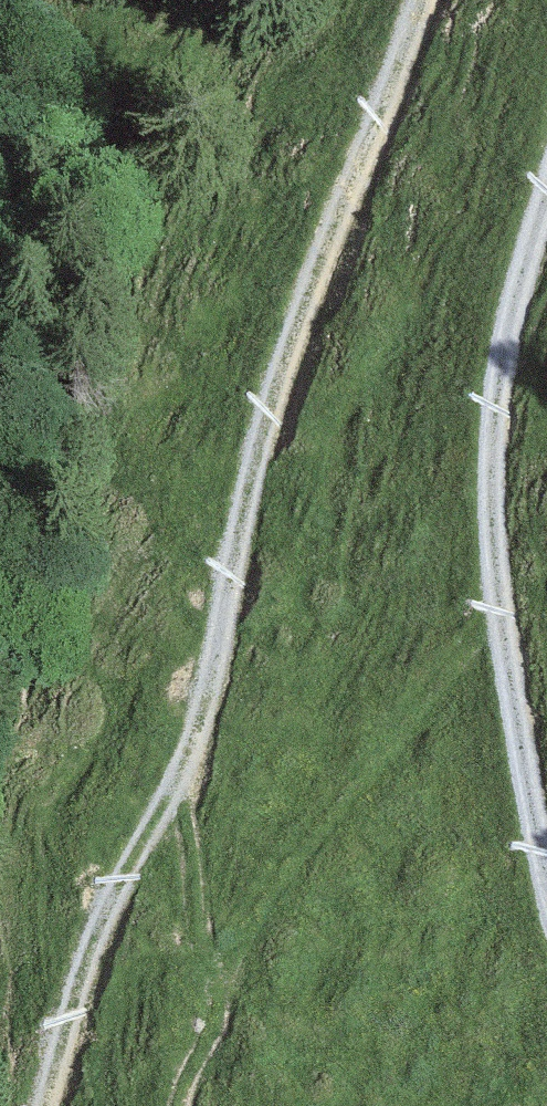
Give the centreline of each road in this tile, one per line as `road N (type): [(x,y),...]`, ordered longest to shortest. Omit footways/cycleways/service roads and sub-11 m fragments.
road 1 (track): [(33,1105),(60,1020),(202,718),(267,411),(413,0)]
road 2 (track): [(546,191),(504,352),(495,568),(546,865)]

